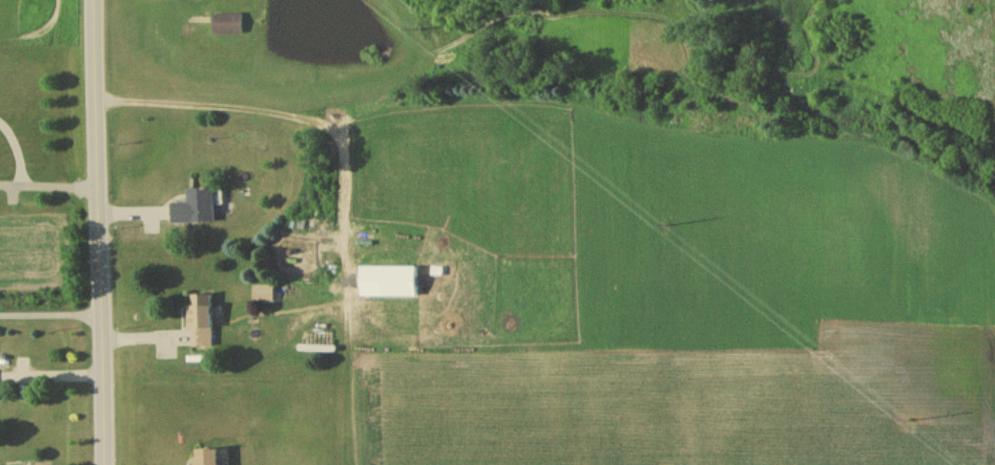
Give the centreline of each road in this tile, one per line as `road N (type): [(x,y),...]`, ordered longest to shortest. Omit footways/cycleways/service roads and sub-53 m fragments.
road 1 (residential): [(97,57),(308,110),(295,167),(266,200),(333,398),(333,464)]
road 2 (residential): [(105,464),(97,0)]

